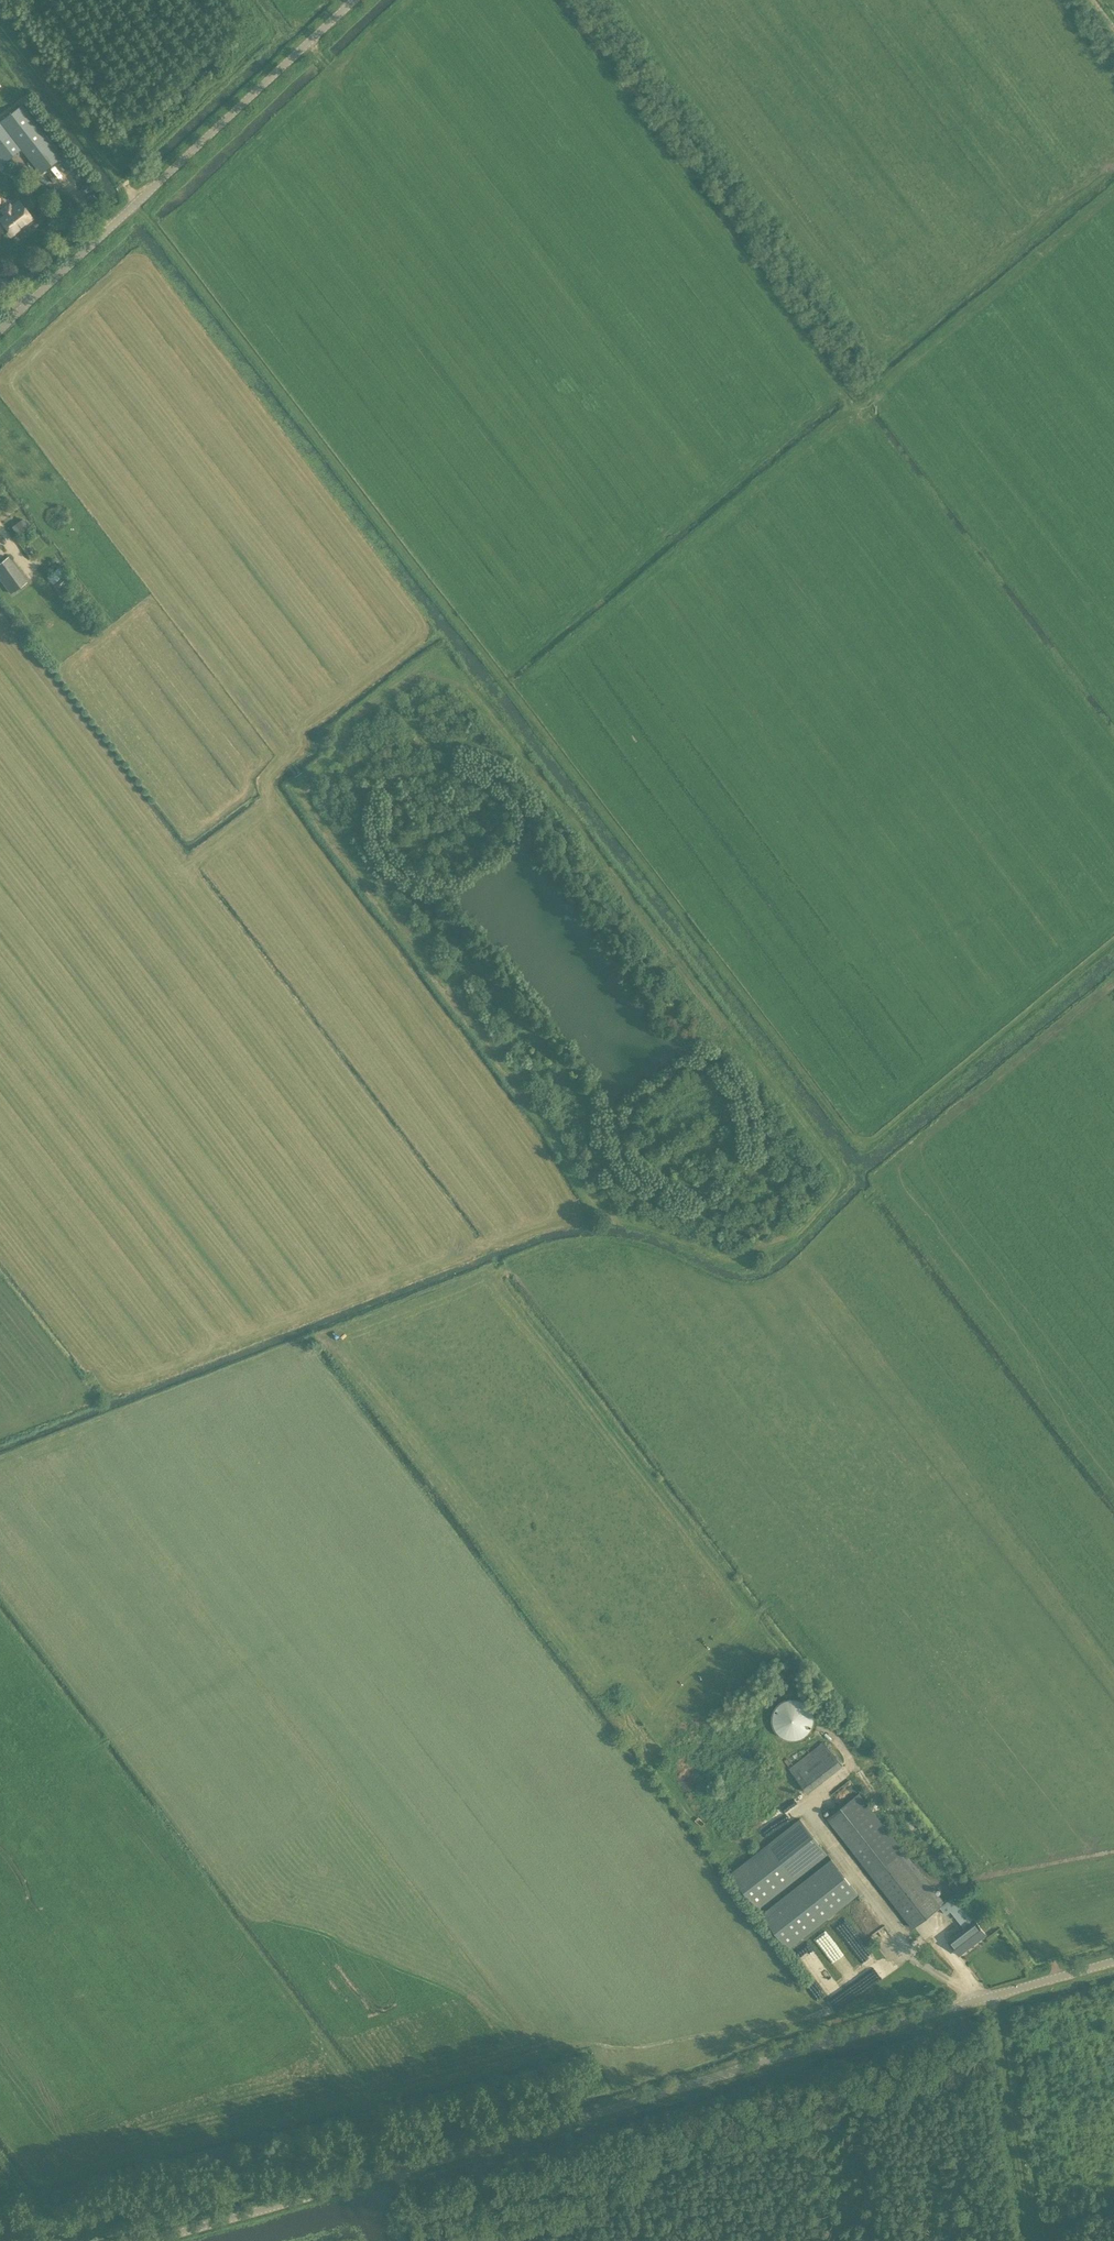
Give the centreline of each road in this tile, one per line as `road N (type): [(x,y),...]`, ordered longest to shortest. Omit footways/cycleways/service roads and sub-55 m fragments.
road 1 (unclassified): [(165,2240),(1113,1961)]
road 2 (unclassified): [(0,329),(354,0)]
road 3 (track): [(139,205),(0,24)]

